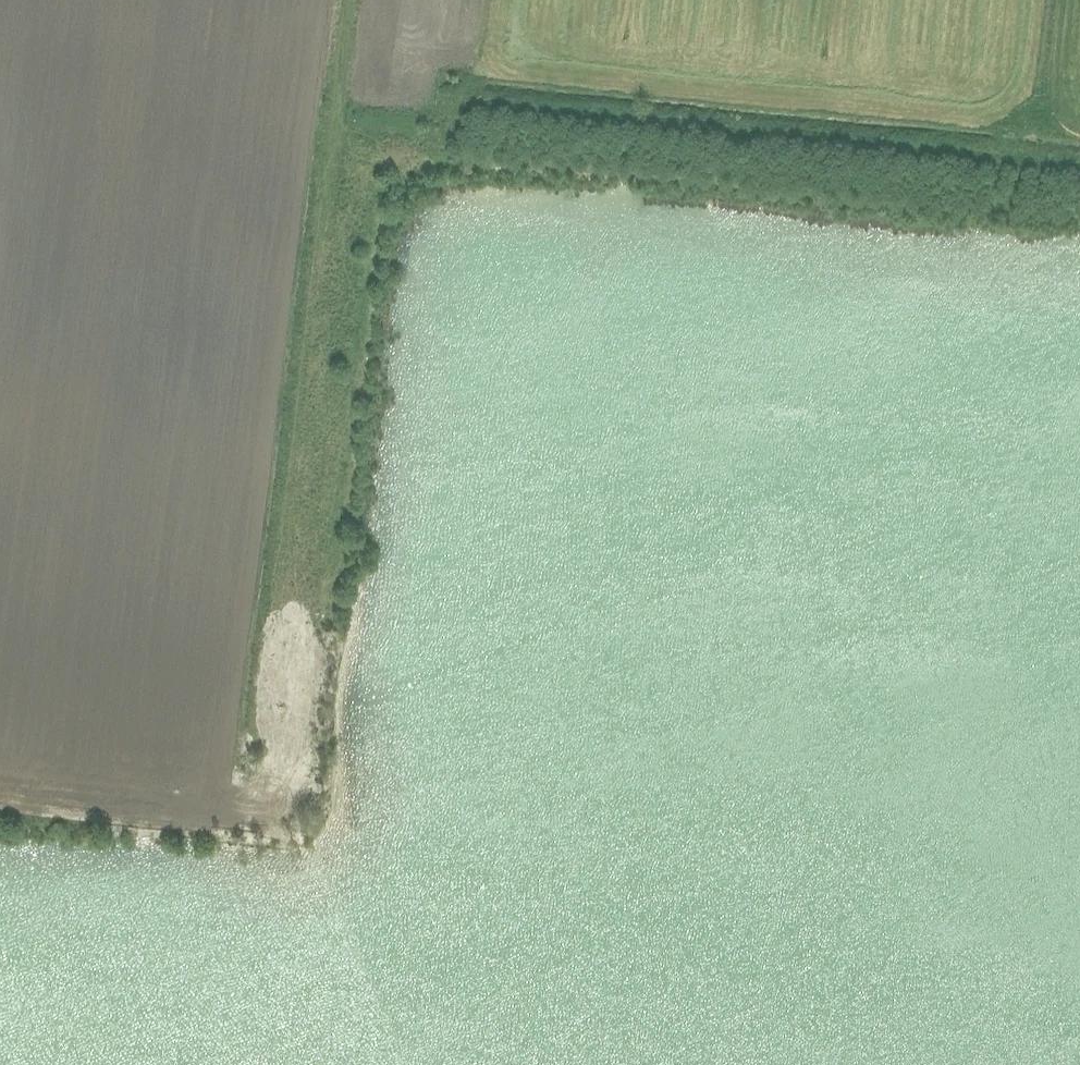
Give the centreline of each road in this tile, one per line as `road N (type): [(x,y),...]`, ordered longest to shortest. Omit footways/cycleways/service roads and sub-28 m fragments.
road 1 (track): [(350,0),(268,738)]

